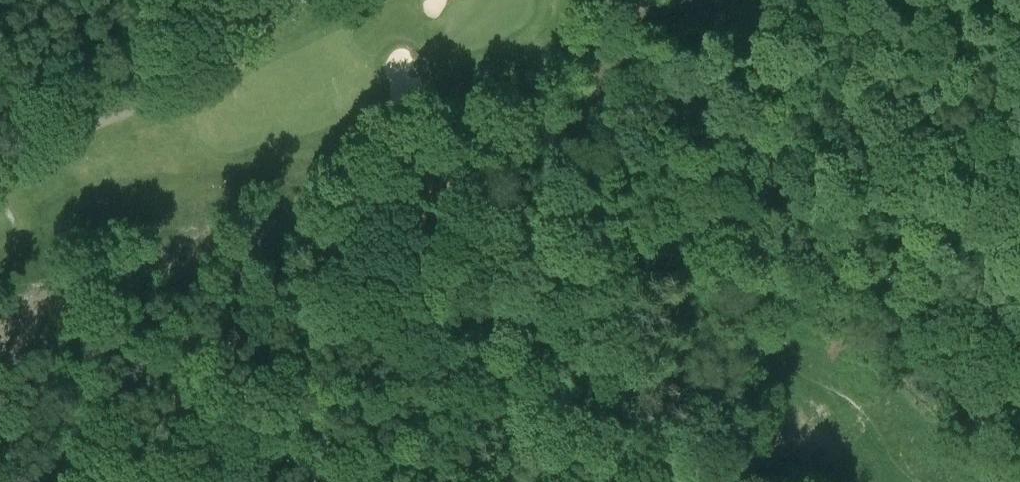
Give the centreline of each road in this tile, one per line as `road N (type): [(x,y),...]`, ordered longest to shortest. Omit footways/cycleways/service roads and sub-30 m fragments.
road 1 (track): [(0,173),(35,148),(187,88),(355,0)]
road 2 (track): [(1019,104),(927,194),(836,244),(792,290)]
road 3 (track): [(890,0),(901,99),(922,127),(951,143),(959,166)]

